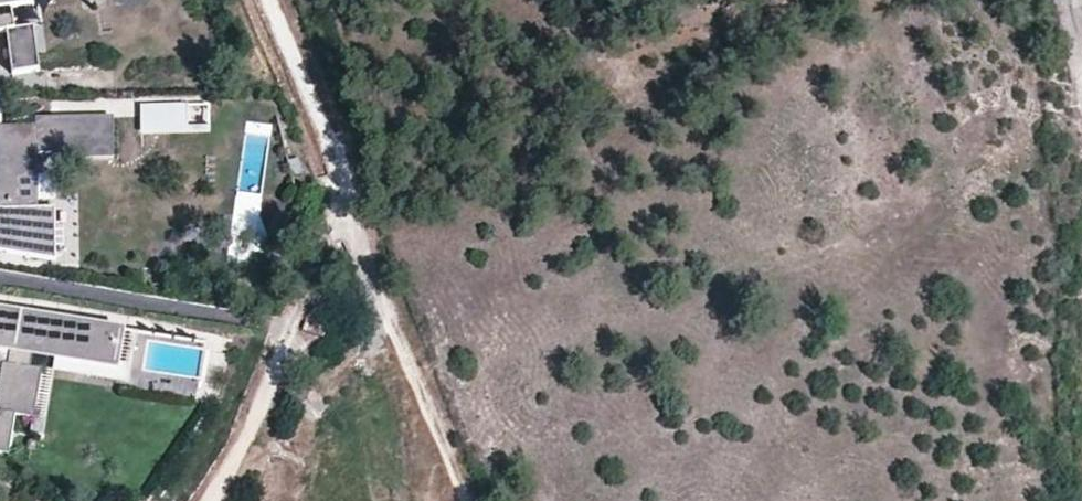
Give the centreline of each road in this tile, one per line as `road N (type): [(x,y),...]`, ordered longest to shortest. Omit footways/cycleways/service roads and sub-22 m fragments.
road 1 (track): [(346,189),(252,435),(211,500)]
road 2 (track): [(268,0),(346,189)]

